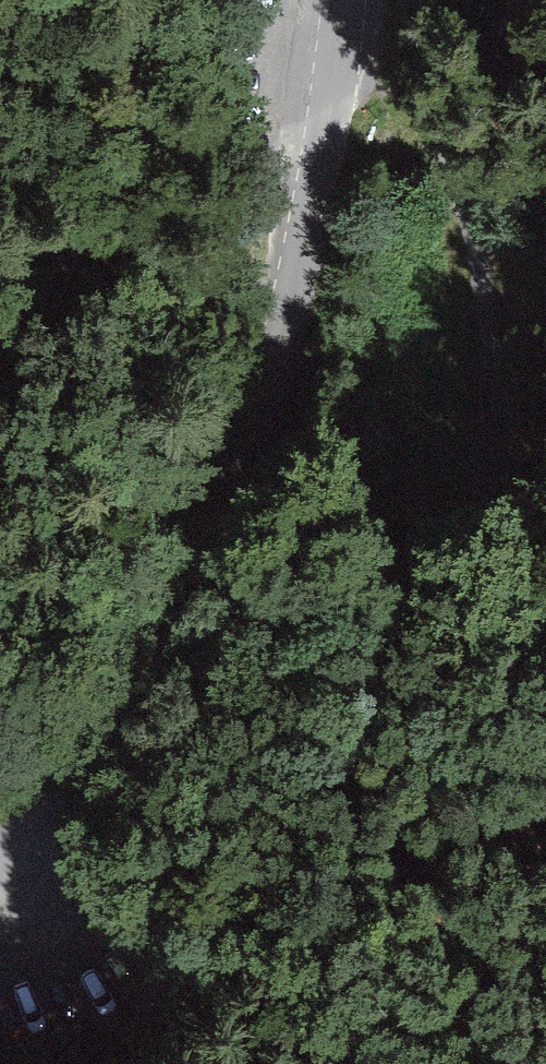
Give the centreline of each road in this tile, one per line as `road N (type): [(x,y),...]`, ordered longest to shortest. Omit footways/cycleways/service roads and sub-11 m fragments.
road 1 (unclassified): [(345,0),(281,378),(230,527),(143,695),(0,871)]
road 2 (track): [(545,697),(498,519),(479,264),(454,173),(373,0)]

